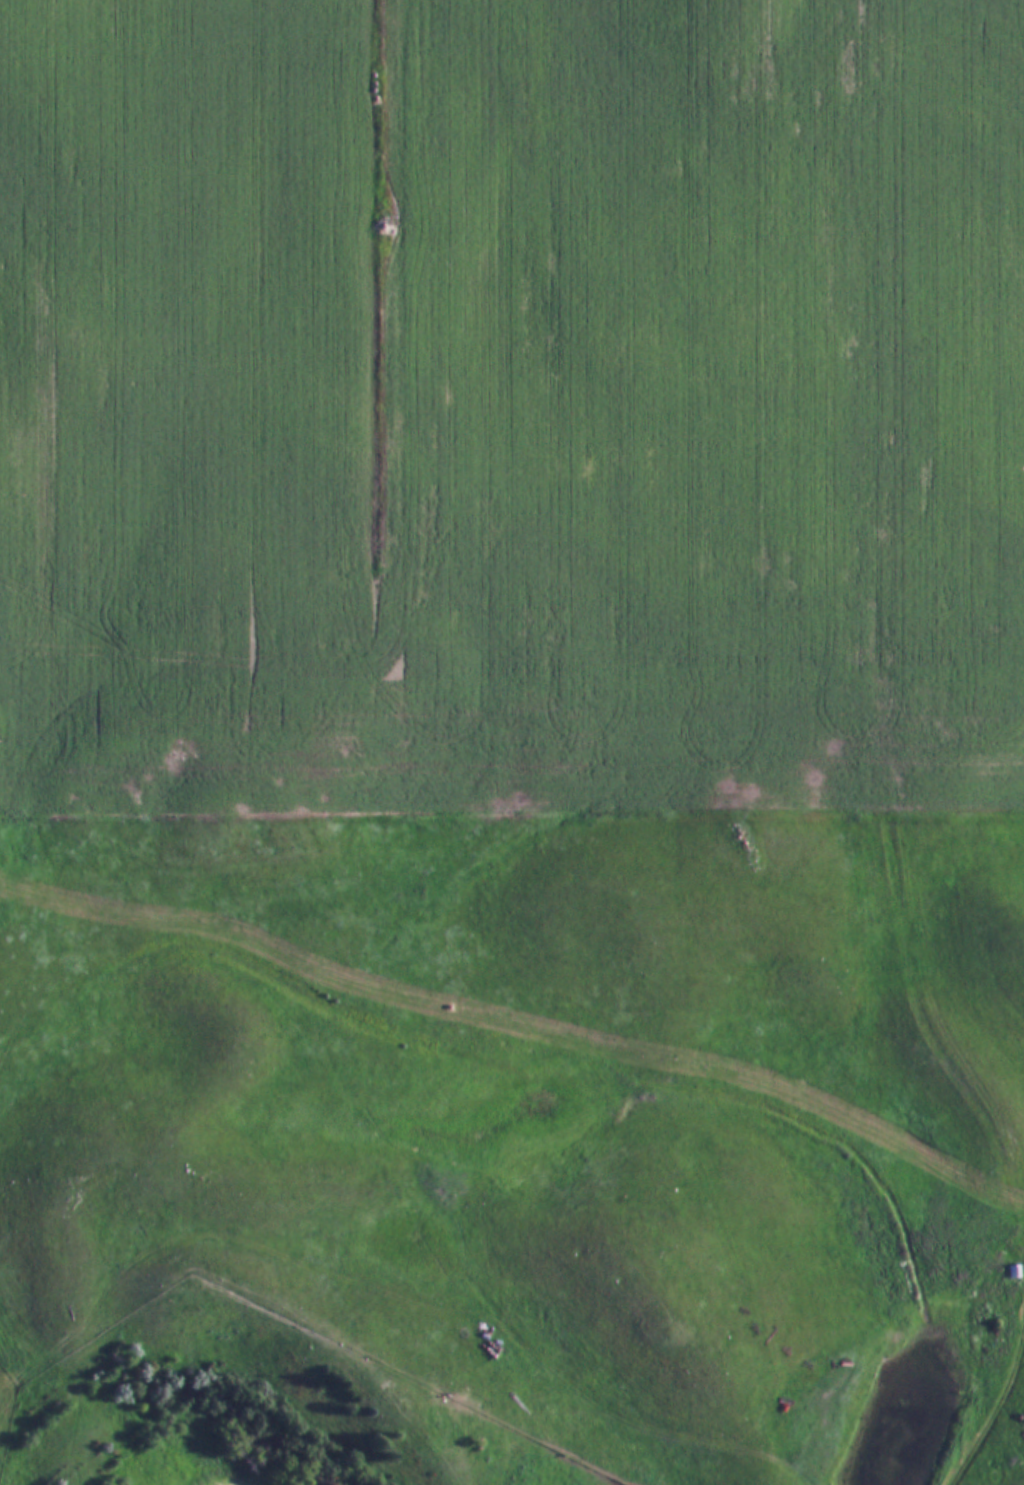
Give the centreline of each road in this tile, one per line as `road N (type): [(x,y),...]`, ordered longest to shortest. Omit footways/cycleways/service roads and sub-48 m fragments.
road 1 (track): [(955,1484),(1013,1384),(1023,1346)]
road 2 (track): [(1023,1203),(1009,1136),(982,1083)]

